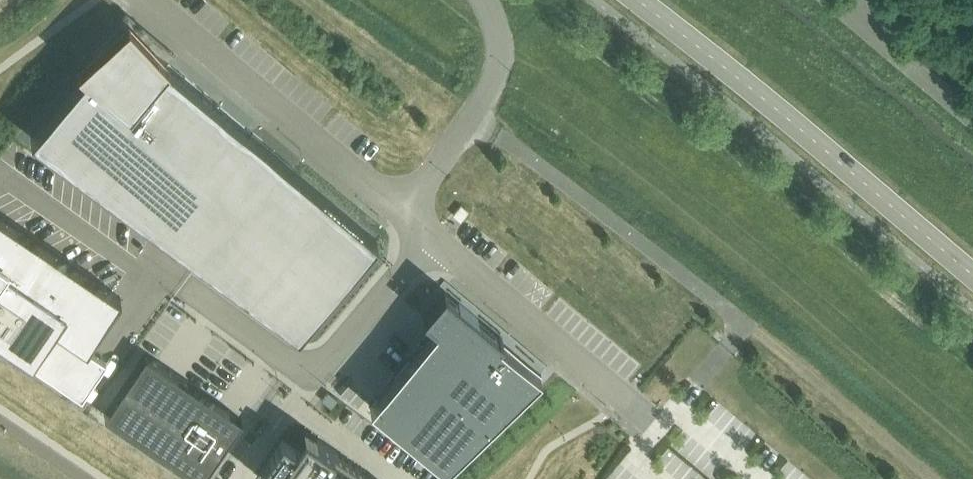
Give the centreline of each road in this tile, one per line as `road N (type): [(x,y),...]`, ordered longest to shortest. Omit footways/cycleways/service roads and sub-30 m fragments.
road 1 (tertiary): [(972,274),(638,0)]
road 2 (residential): [(437,238),(316,377),(184,283)]
road 3 (unclassified): [(405,212),(150,0)]
road 4 (unclassified): [(630,404),(437,238)]
road 5 (unclassified): [(405,212),(491,86),(499,47),(485,0)]

